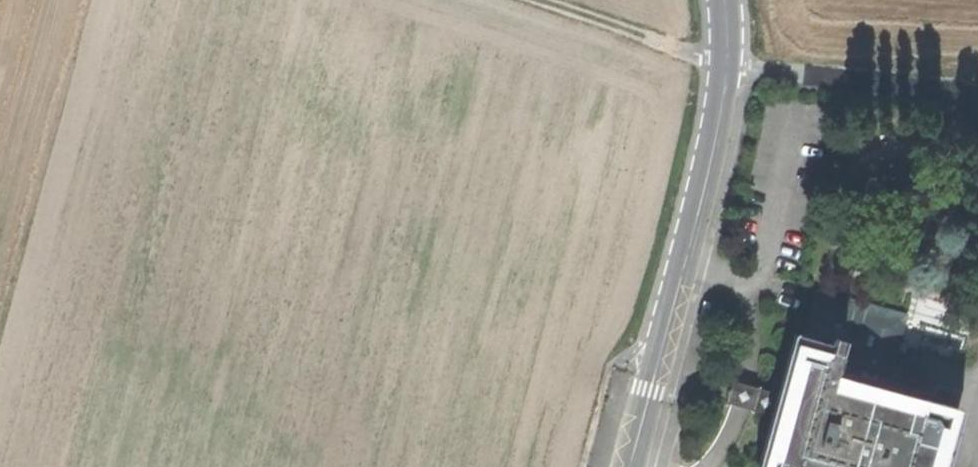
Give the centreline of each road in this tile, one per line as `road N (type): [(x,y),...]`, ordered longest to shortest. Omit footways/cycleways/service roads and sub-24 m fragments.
road 1 (secondary): [(727,0),(732,68),(724,121),(634,466)]
road 2 (track): [(732,68),(521,0)]

